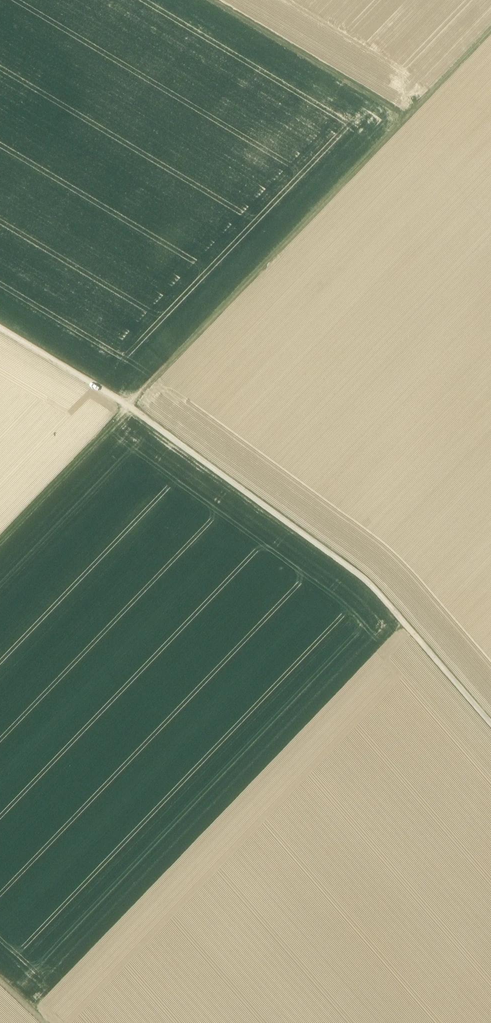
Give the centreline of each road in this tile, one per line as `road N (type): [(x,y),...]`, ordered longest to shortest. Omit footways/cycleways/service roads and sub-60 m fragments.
road 1 (track): [(0,540),(490,30)]
road 2 (track): [(490,723),(366,580),(129,406),(0,329)]
road 3 (track): [(407,118),(212,0)]

